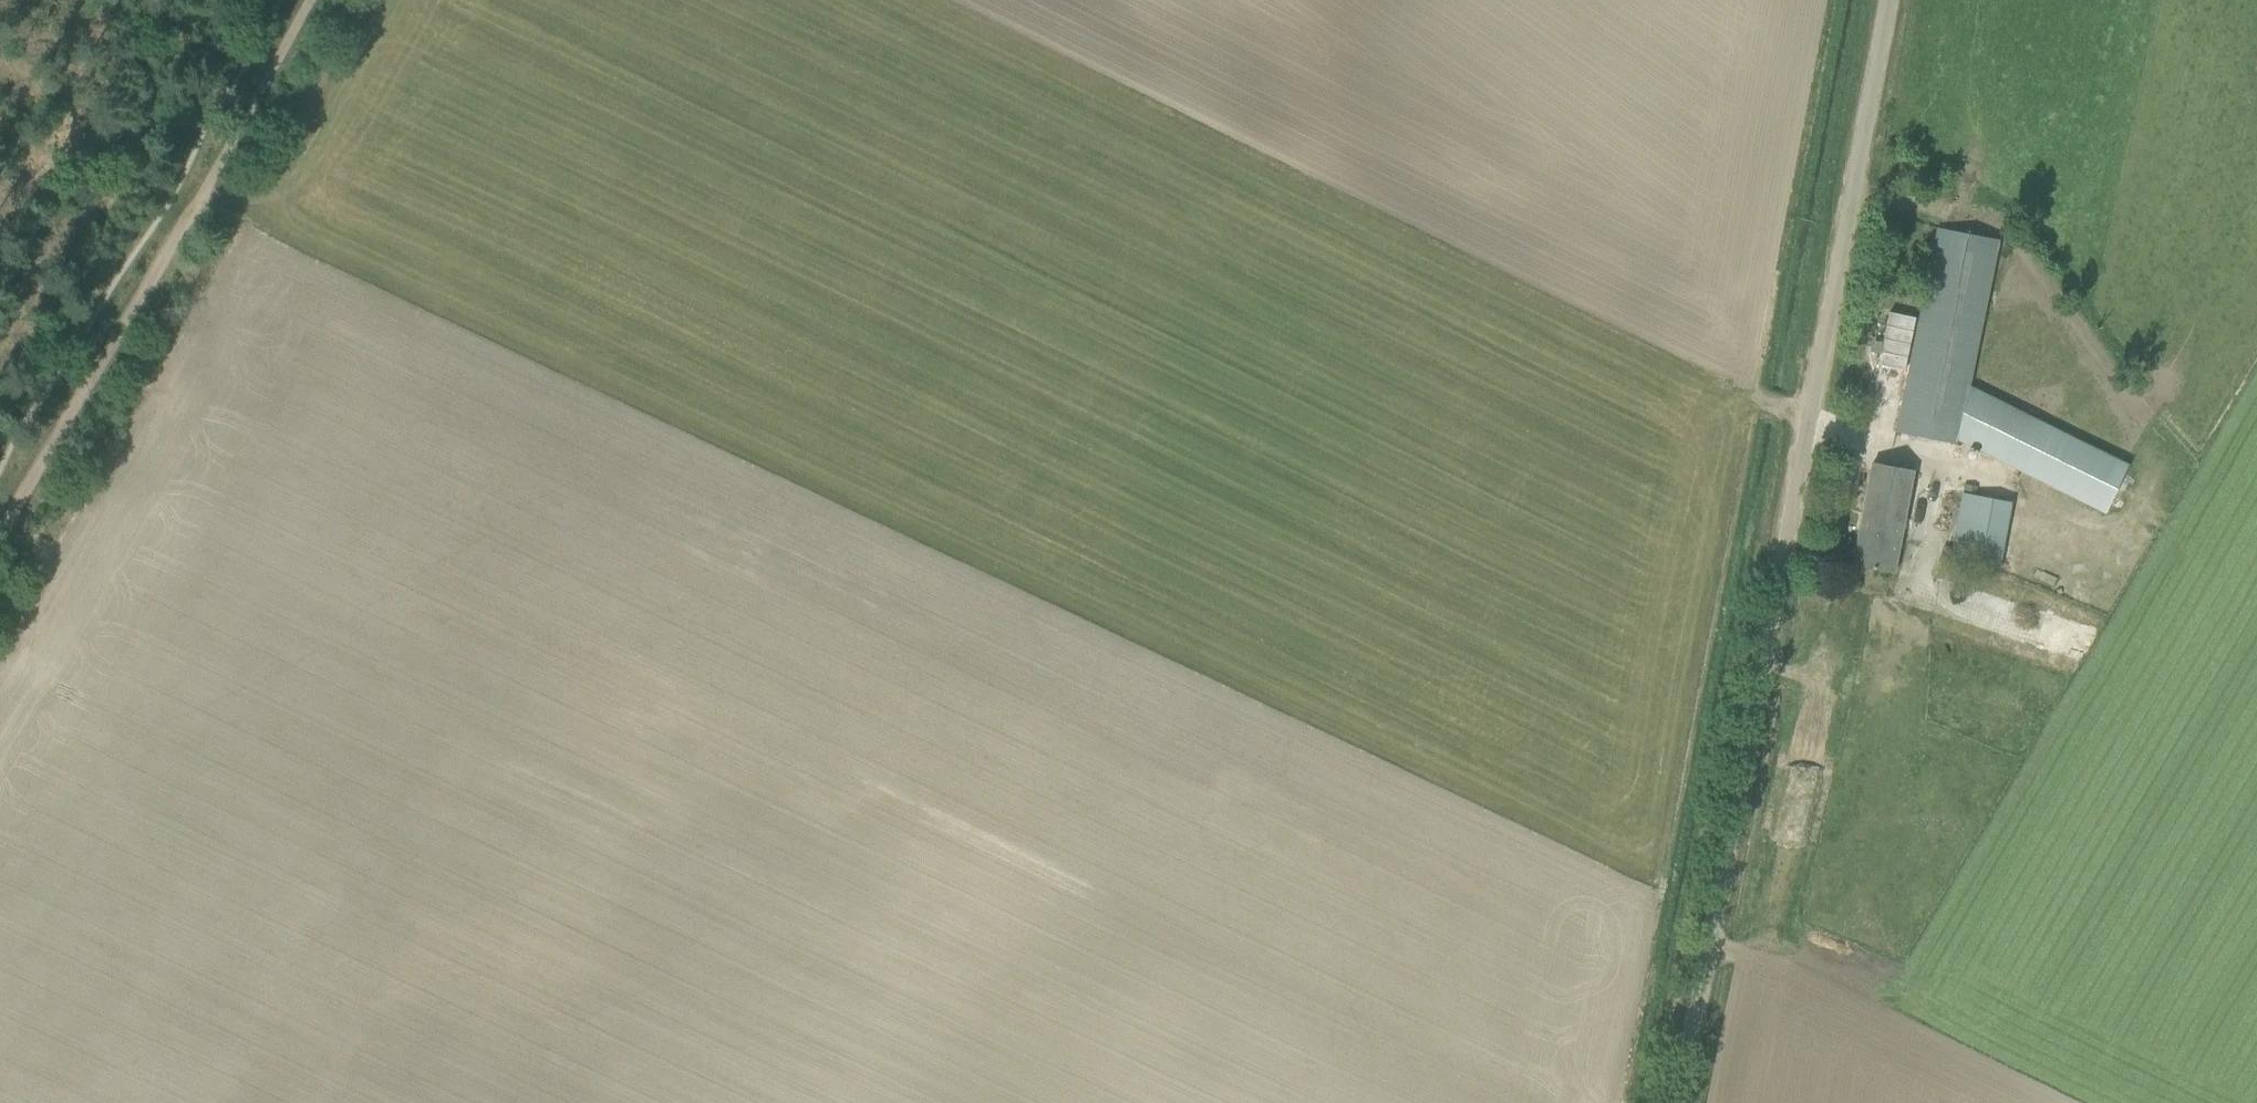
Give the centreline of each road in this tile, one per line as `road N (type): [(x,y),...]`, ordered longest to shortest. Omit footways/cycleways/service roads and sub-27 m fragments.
road 1 (unclassified): [(1669,1102),(1886,0)]
road 2 (track): [(0,538),(200,207),(312,0)]

